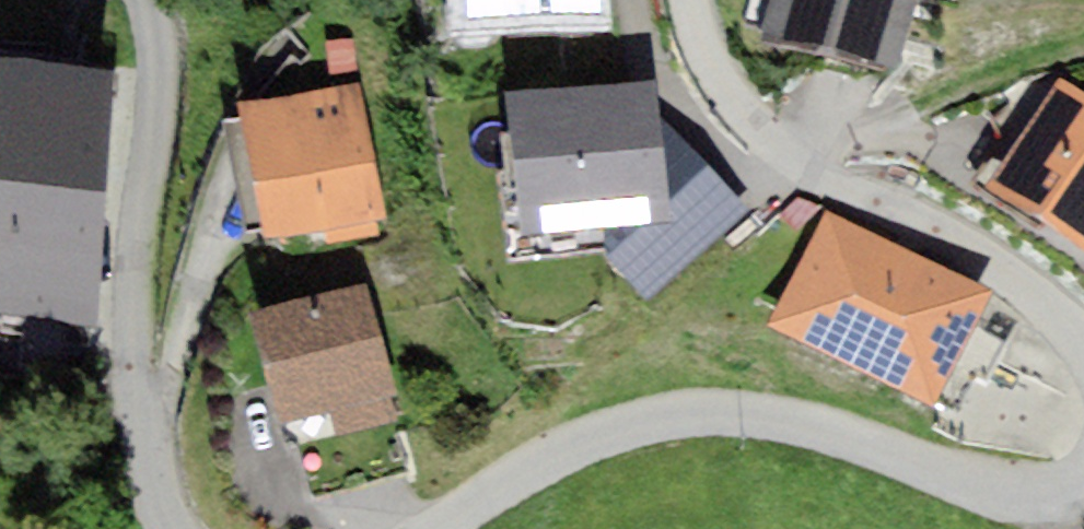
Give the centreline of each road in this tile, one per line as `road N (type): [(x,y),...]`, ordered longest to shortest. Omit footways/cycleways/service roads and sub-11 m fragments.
road 1 (residential): [(434,528),(574,448),(694,415),(820,427),(1013,496),(1049,496),(1083,482)]
road 2 (residential): [(1083,345),(1021,286),(913,217),(797,158),(752,122),(705,51),(693,0)]
road 3 (residential): [(147,0),(158,163),(138,362),(151,463),(173,528)]
road 4 (track): [(797,158),(1034,59),(1083,49)]

